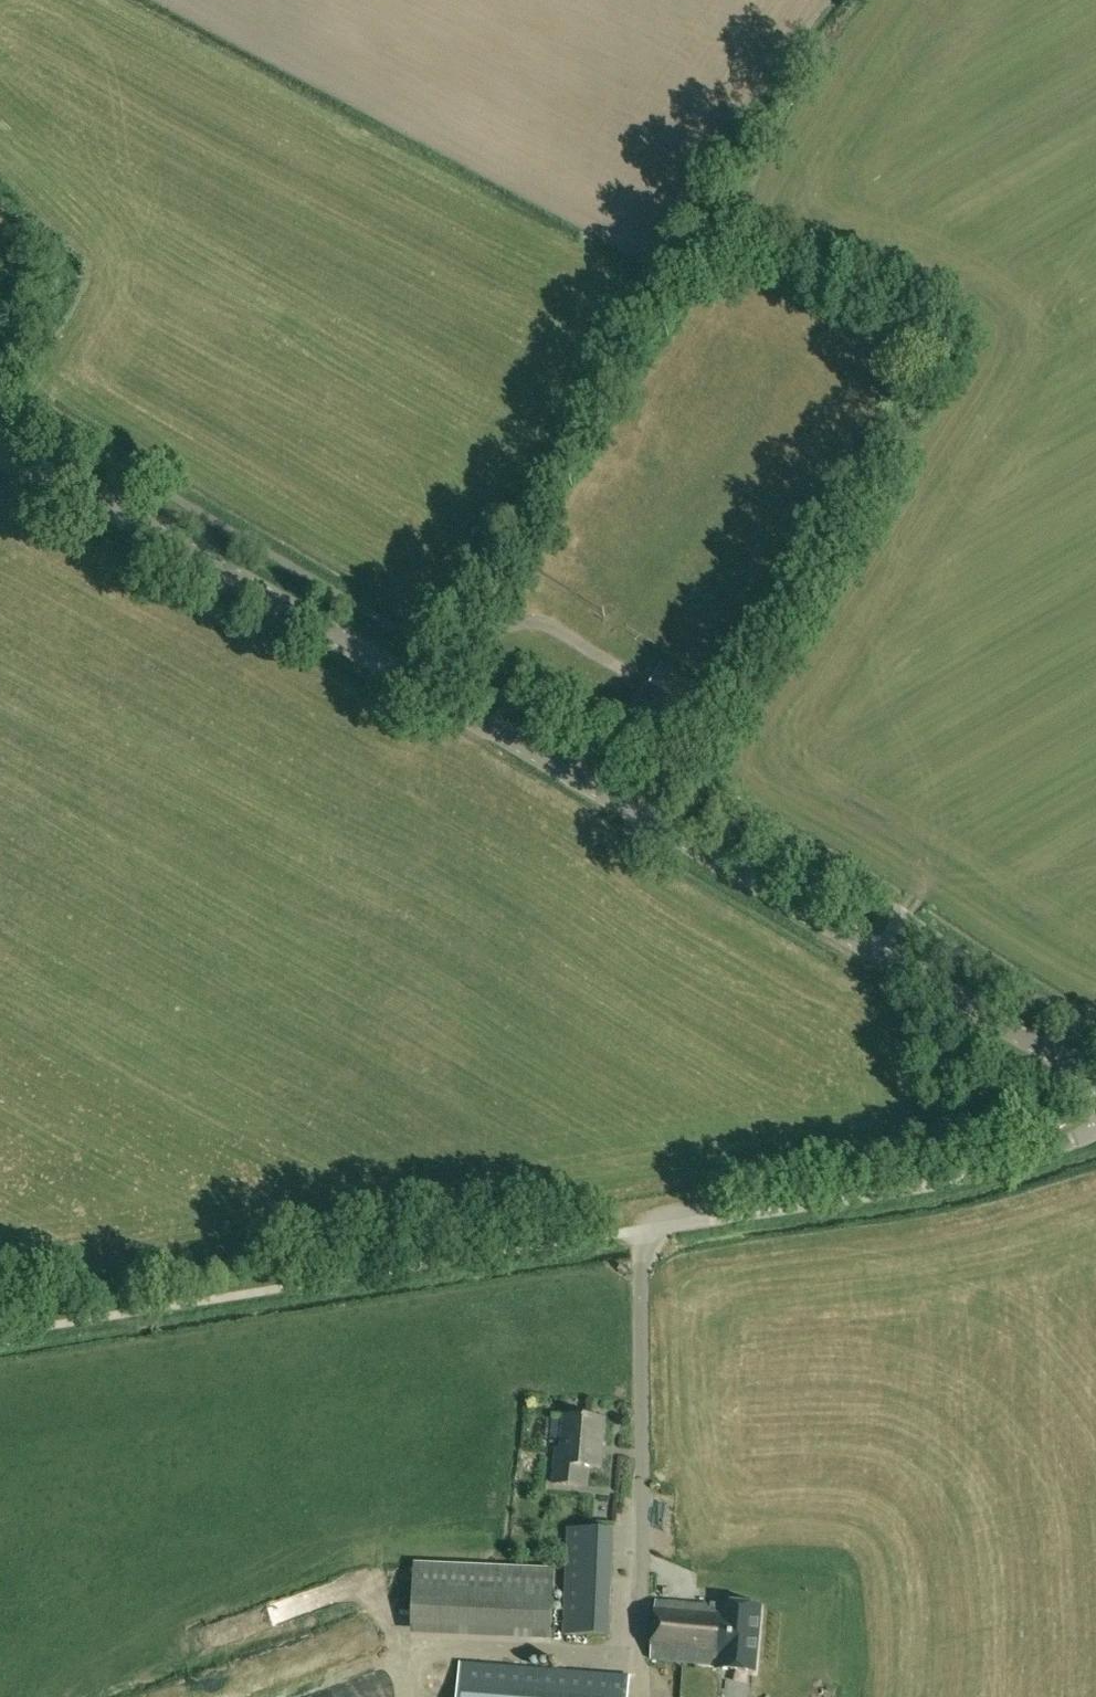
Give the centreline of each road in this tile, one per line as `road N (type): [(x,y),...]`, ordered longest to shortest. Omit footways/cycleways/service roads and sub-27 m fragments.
road 1 (tertiary): [(1095,1087),(193,559),(0,460)]
road 2 (unclassified): [(647,1234),(967,1182),(1095,1136)]

